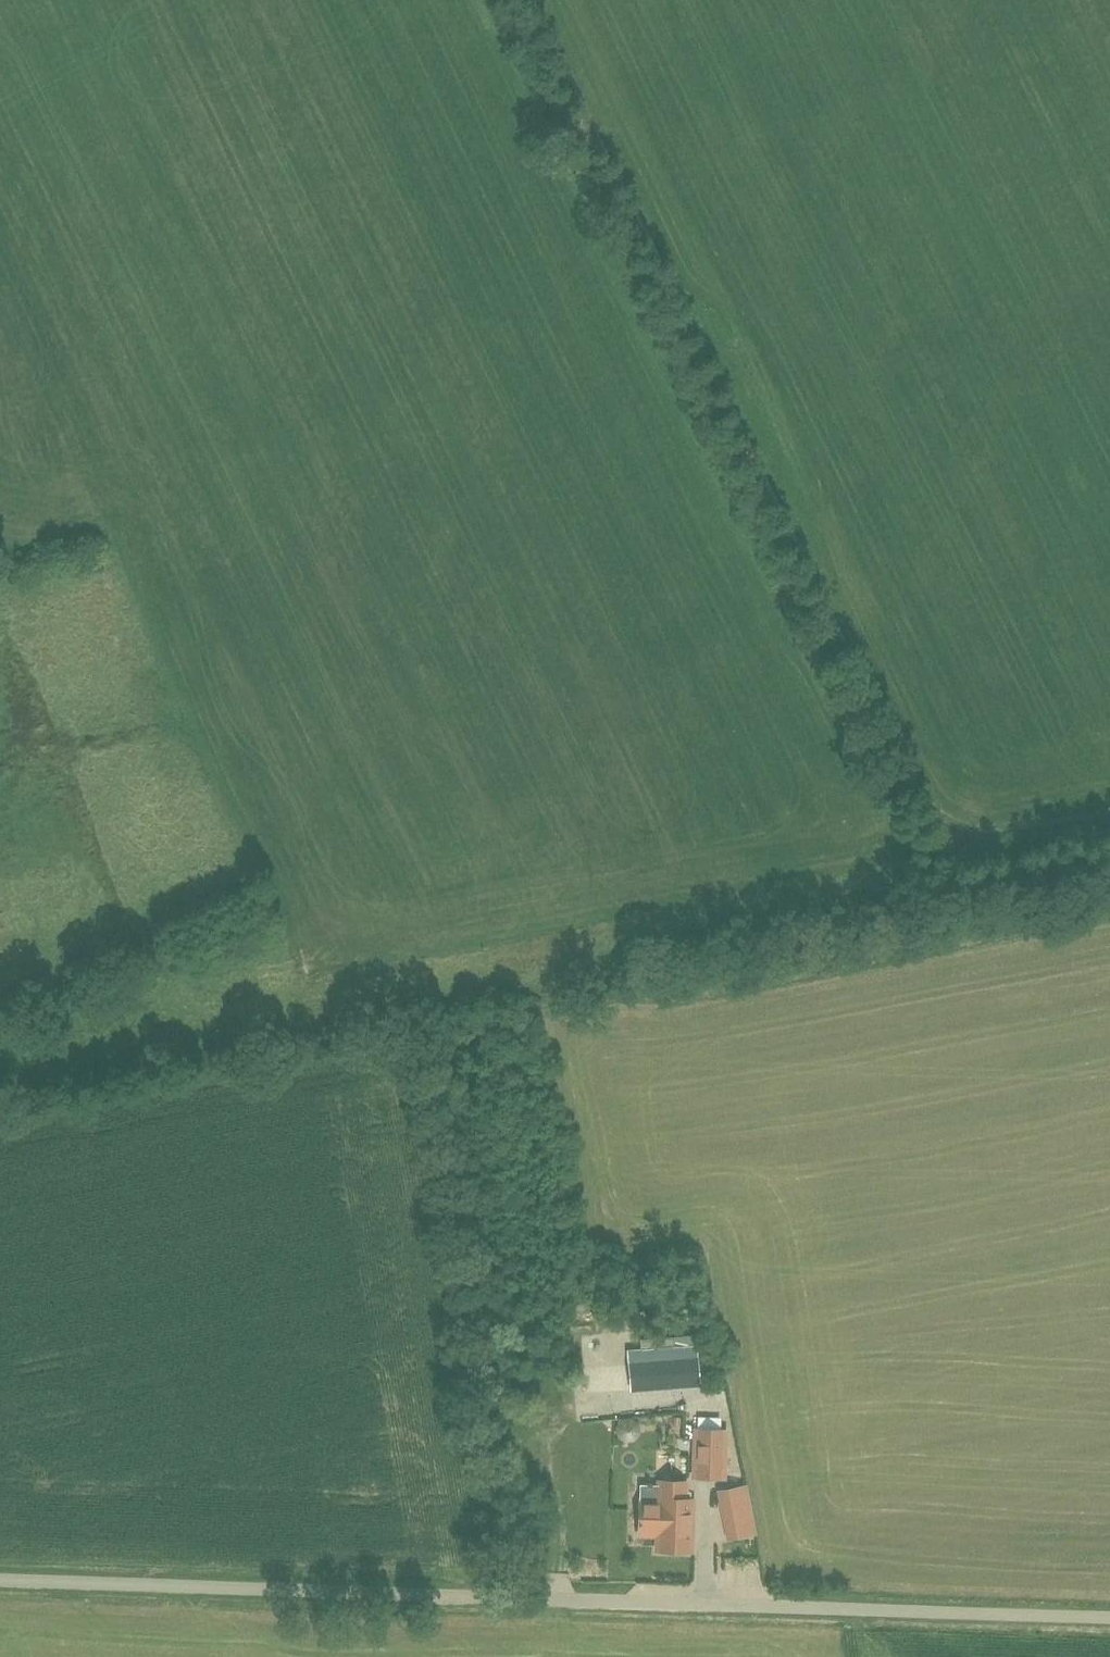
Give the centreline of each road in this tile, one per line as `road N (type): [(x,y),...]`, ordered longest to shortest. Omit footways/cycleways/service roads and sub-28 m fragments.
road 1 (unclassified): [(1109,1616),(0,1580)]

